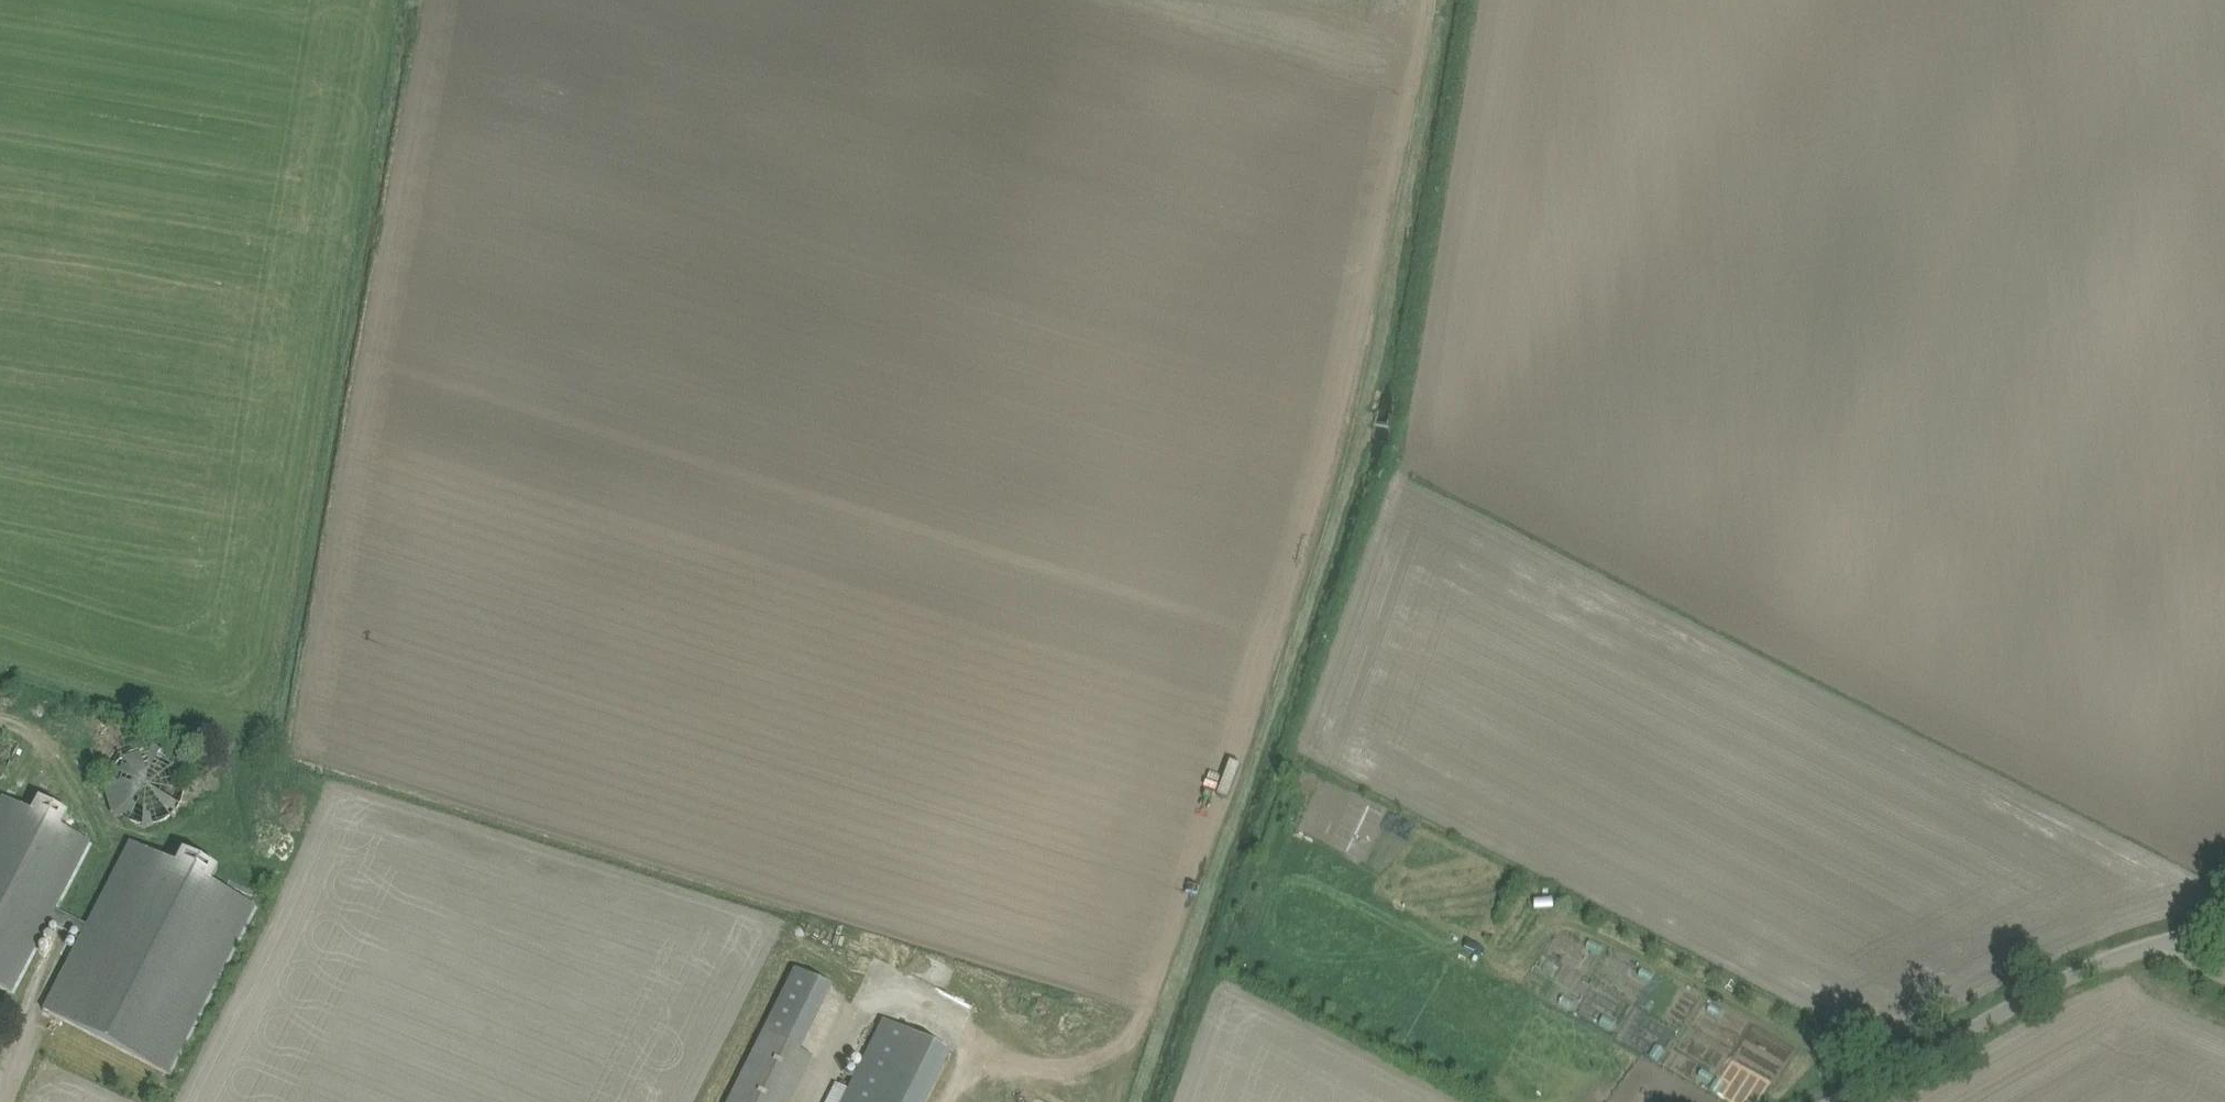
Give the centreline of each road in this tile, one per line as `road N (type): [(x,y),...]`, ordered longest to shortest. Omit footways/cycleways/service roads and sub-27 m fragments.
road 1 (track): [(1047,1060),(1112,1052),(1150,1010),(1253,732),(1336,459),(1430,0)]
road 2 (unclassified): [(1840,1101),(2069,976),(2224,924)]

